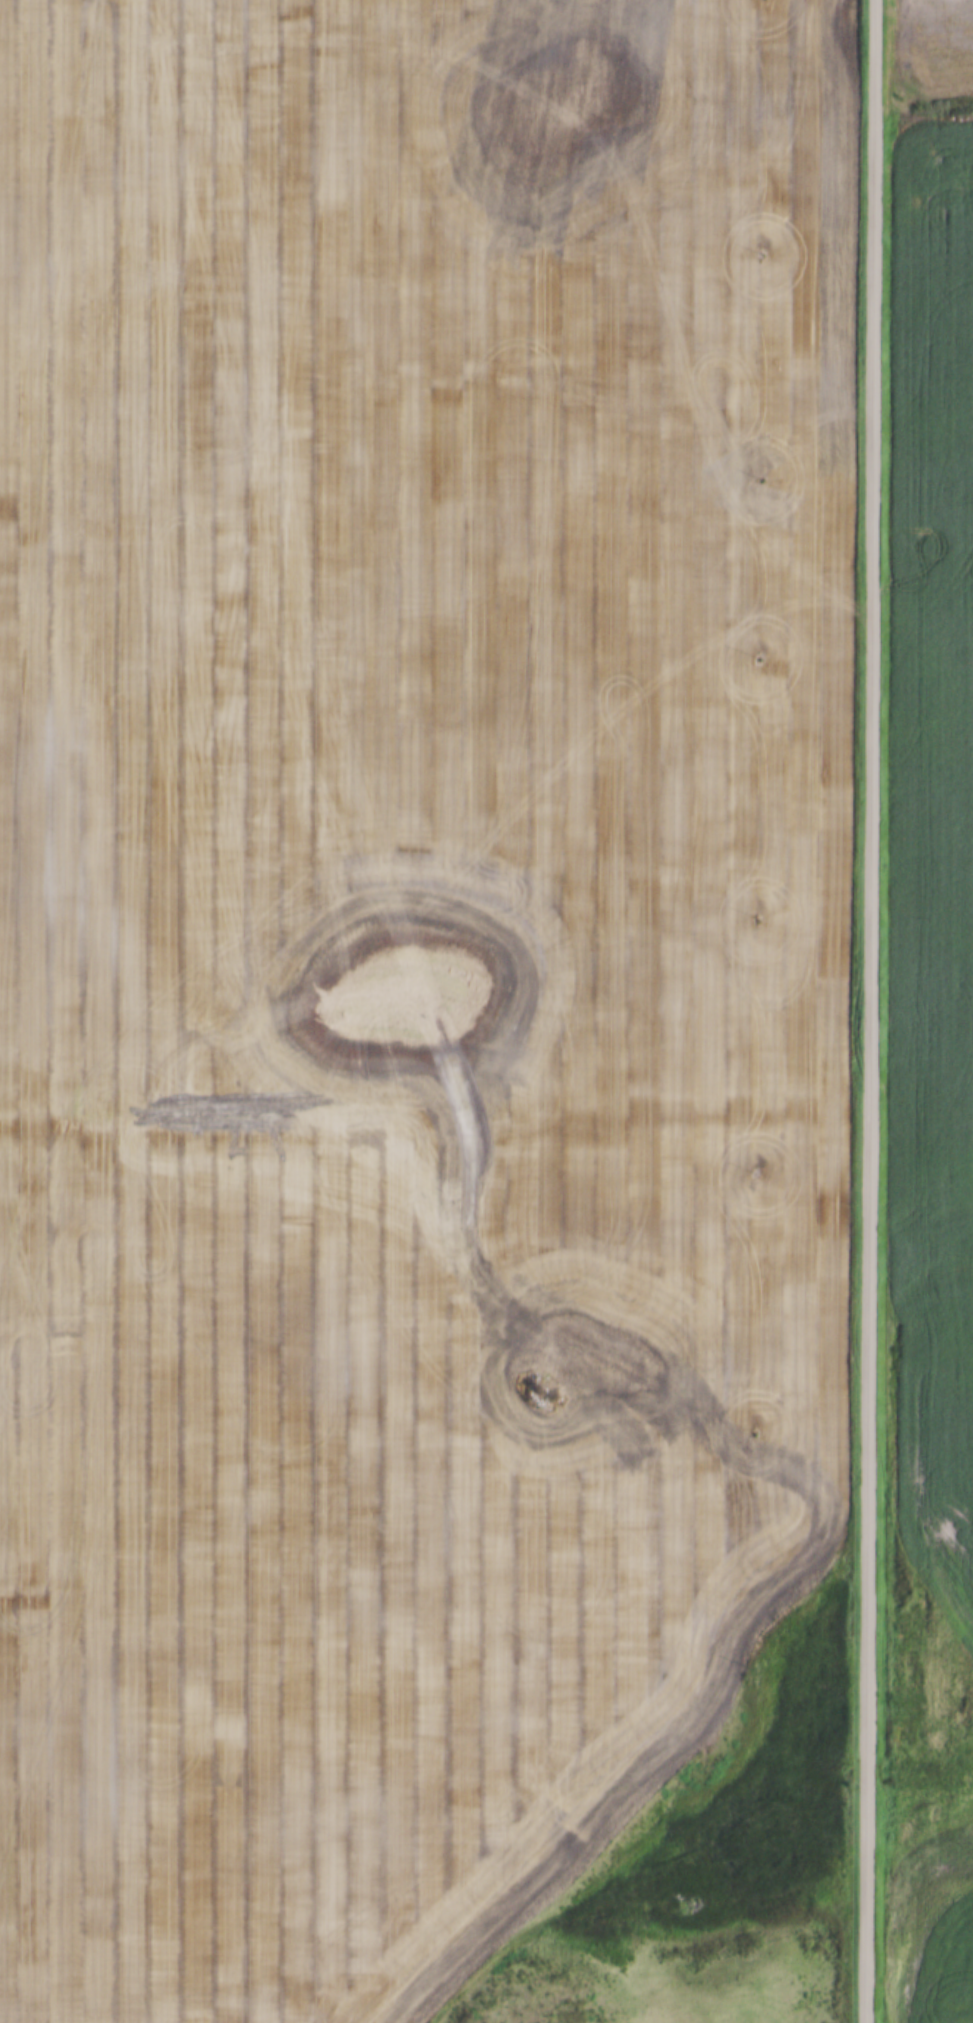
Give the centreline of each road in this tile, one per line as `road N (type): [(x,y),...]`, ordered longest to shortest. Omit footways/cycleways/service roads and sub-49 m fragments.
road 1 (residential): [(865,2022),(875,0)]

